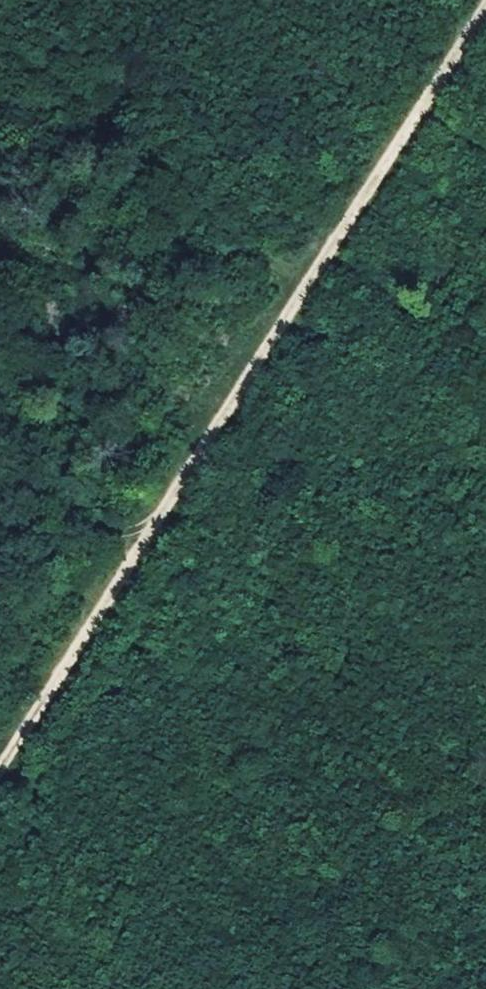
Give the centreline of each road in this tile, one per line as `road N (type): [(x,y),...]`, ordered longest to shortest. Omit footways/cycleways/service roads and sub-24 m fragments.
road 1 (track): [(301,291),(485,11)]
road 2 (track): [(141,544),(301,291)]
road 3 (track): [(0,768),(141,544)]
road 4 (track): [(141,544),(114,528),(39,534),(0,569)]

